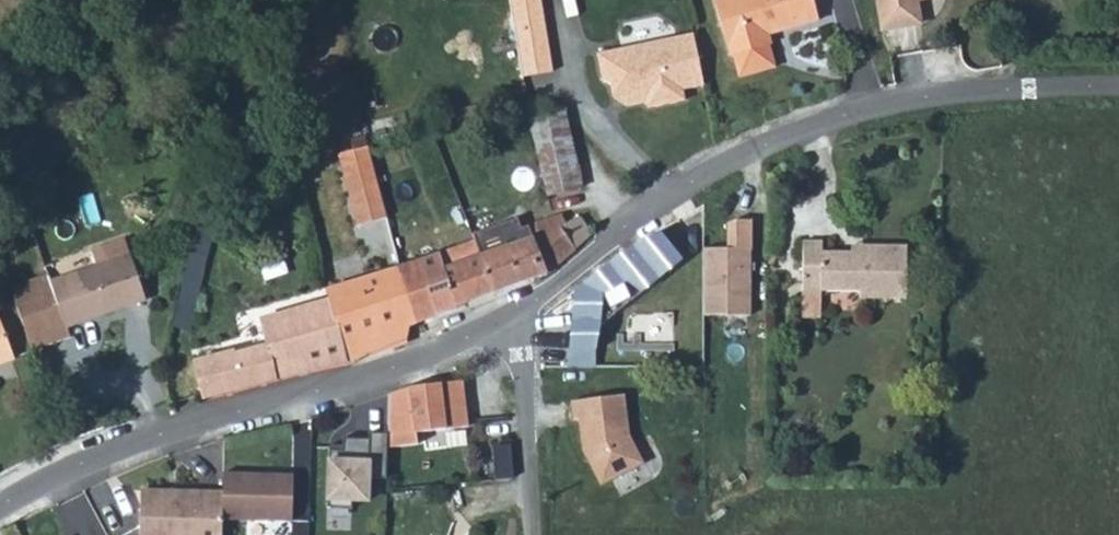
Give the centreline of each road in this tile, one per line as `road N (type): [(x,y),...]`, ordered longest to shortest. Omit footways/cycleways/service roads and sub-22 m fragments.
road 1 (unclassified): [(497,323),(679,188),(799,131),(903,100),(1118,86)]
road 2 (unclassified): [(0,504),(148,438),(392,367),(497,323)]
road 3 (unclassified): [(531,534),(522,371),(497,323)]

